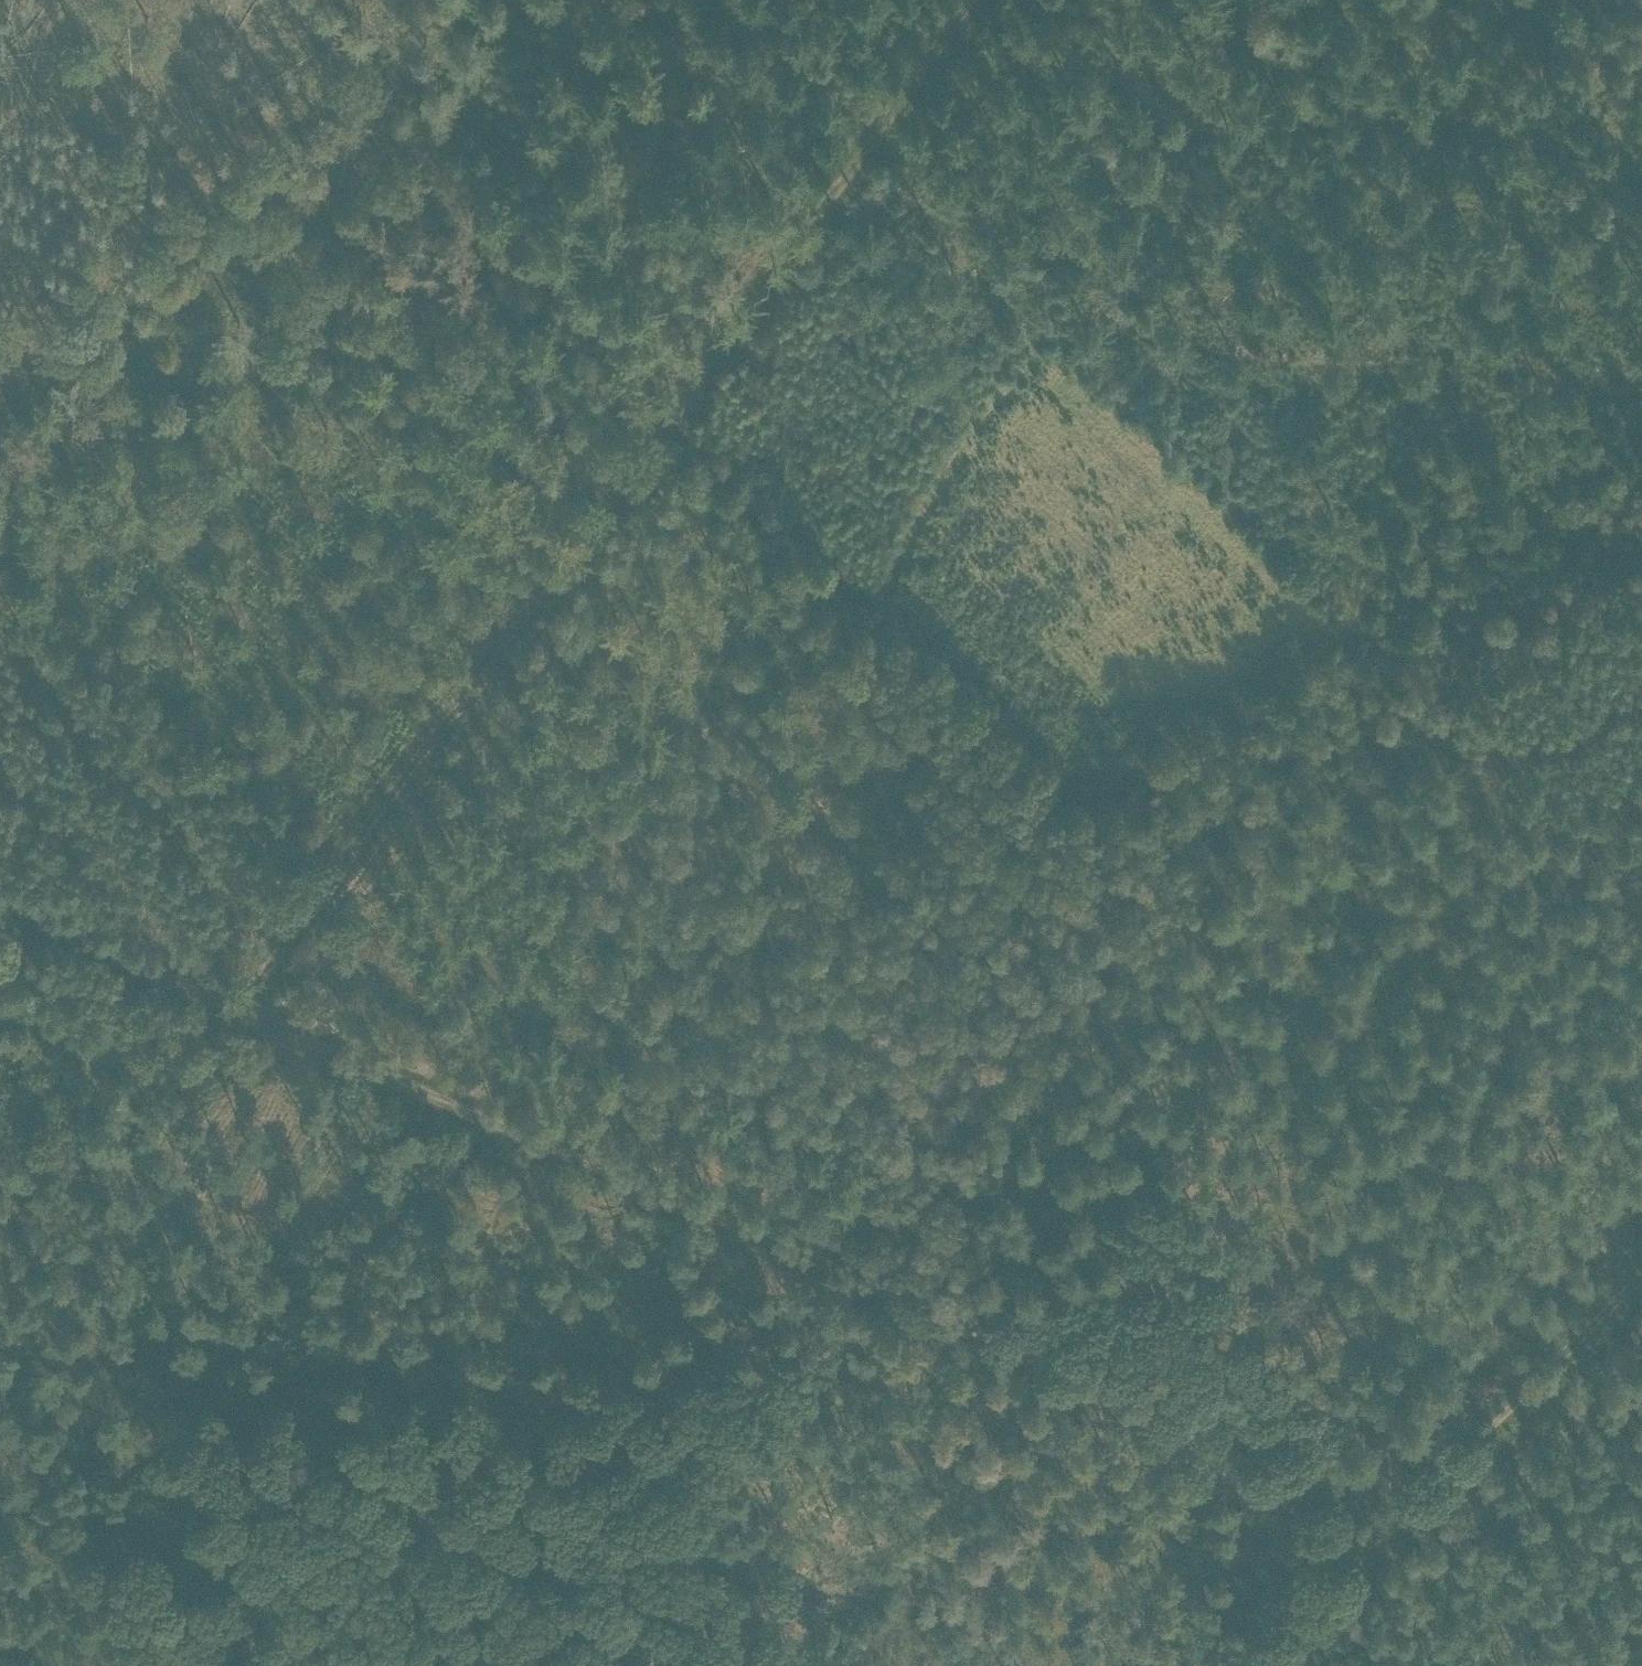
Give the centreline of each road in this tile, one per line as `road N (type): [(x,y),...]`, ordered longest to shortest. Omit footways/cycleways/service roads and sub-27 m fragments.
road 1 (track): [(245,984),(964,0)]
road 2 (track): [(1420,1501),(534,1115)]
road 3 (track): [(0,1523),(534,1115)]
road 4 (track): [(534,1115),(0,885)]
road 5 (track): [(1641,1280),(1420,1501)]
road 6 (track): [(1258,1665),(1420,1501)]

